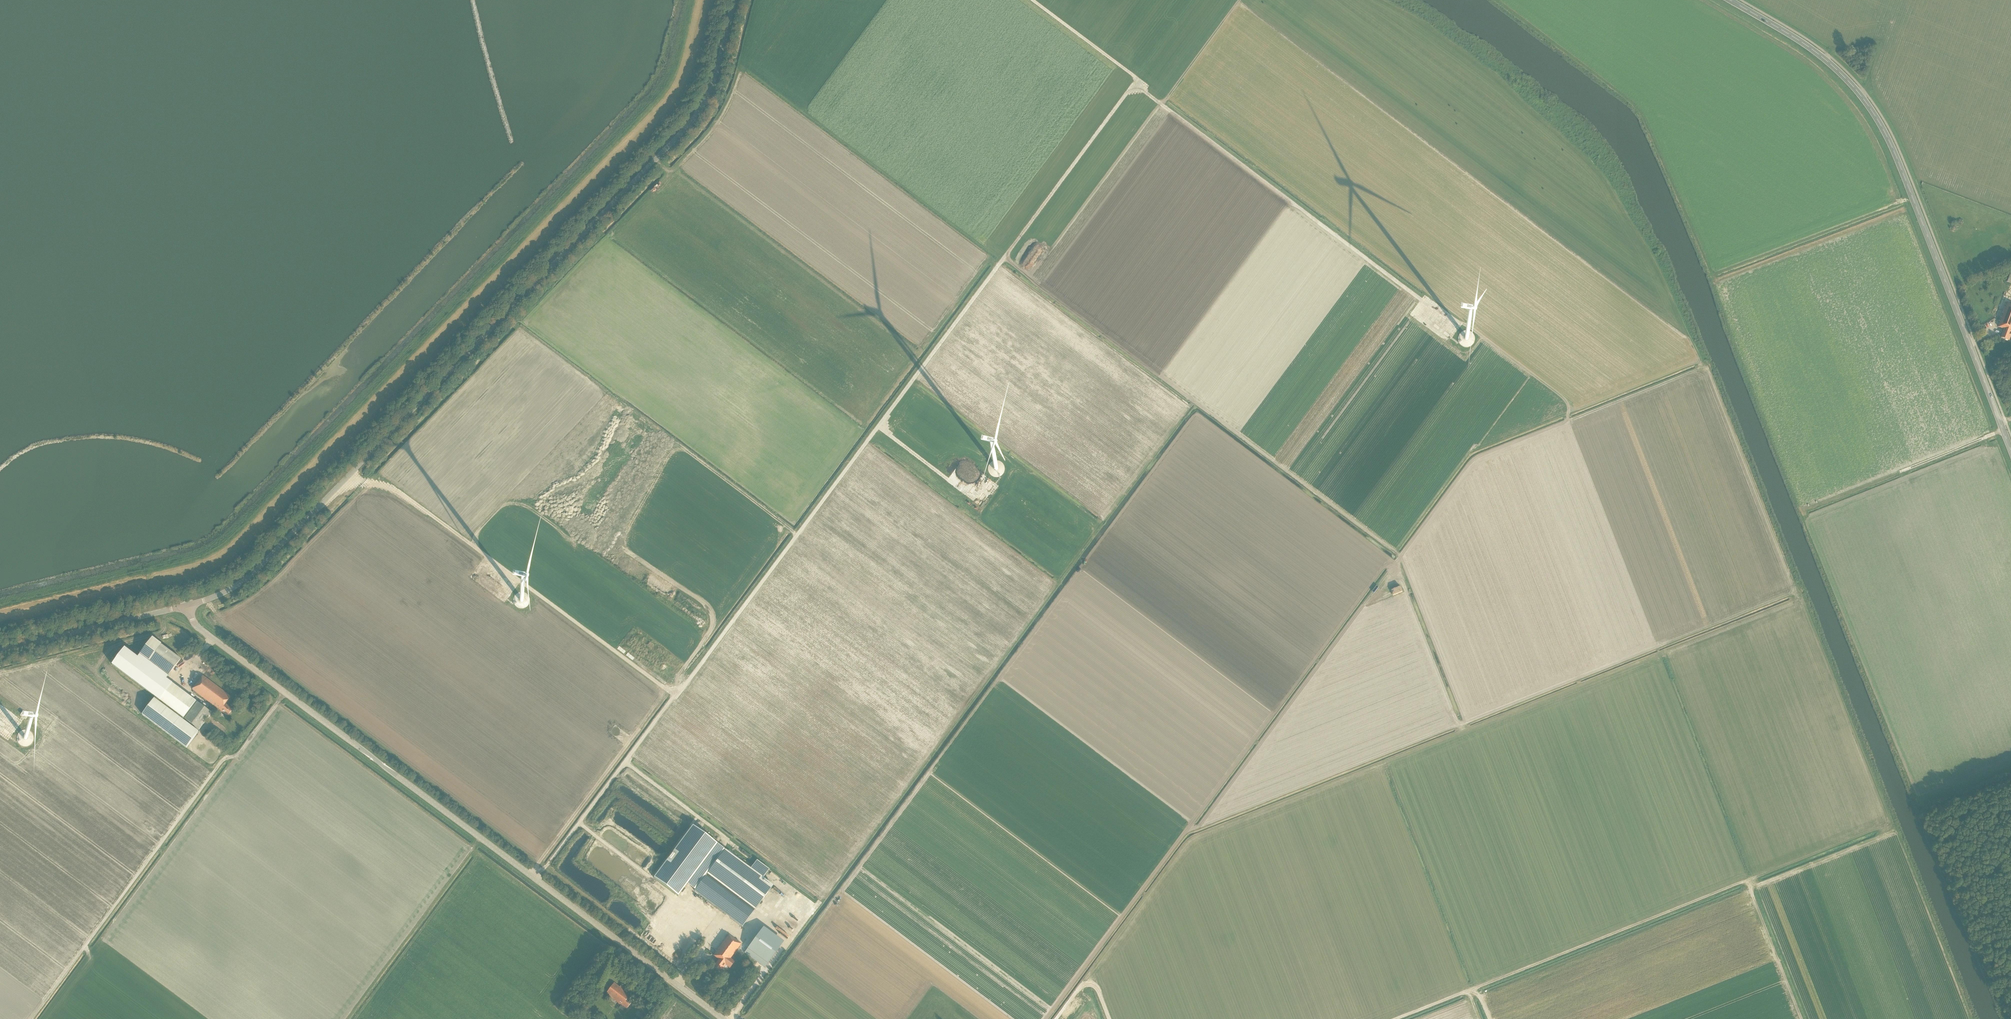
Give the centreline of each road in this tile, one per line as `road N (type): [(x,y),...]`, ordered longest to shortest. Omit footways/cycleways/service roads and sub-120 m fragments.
road 1 (unclassified): [(733,0),(708,94),(692,115),(253,573),(188,606)]
road 2 (unclassified): [(723,1018),(197,626),(188,606)]
road 3 (secondary): [(2010,449),(1882,128),(1811,49),(1726,0)]
road 4 (track): [(1703,368),(1475,458),(1396,564)]
road 5 (track): [(81,952),(226,756),(237,756),(285,692)]
road 6 (track): [(1402,557),(1195,402),(1157,449)]
road 7 (track): [(1195,402),(1004,258)]
road 8 (unclassified): [(188,606),(0,650)]
road 9 (track): [(1568,422),(1568,403),(1475,330),(1458,327)]

